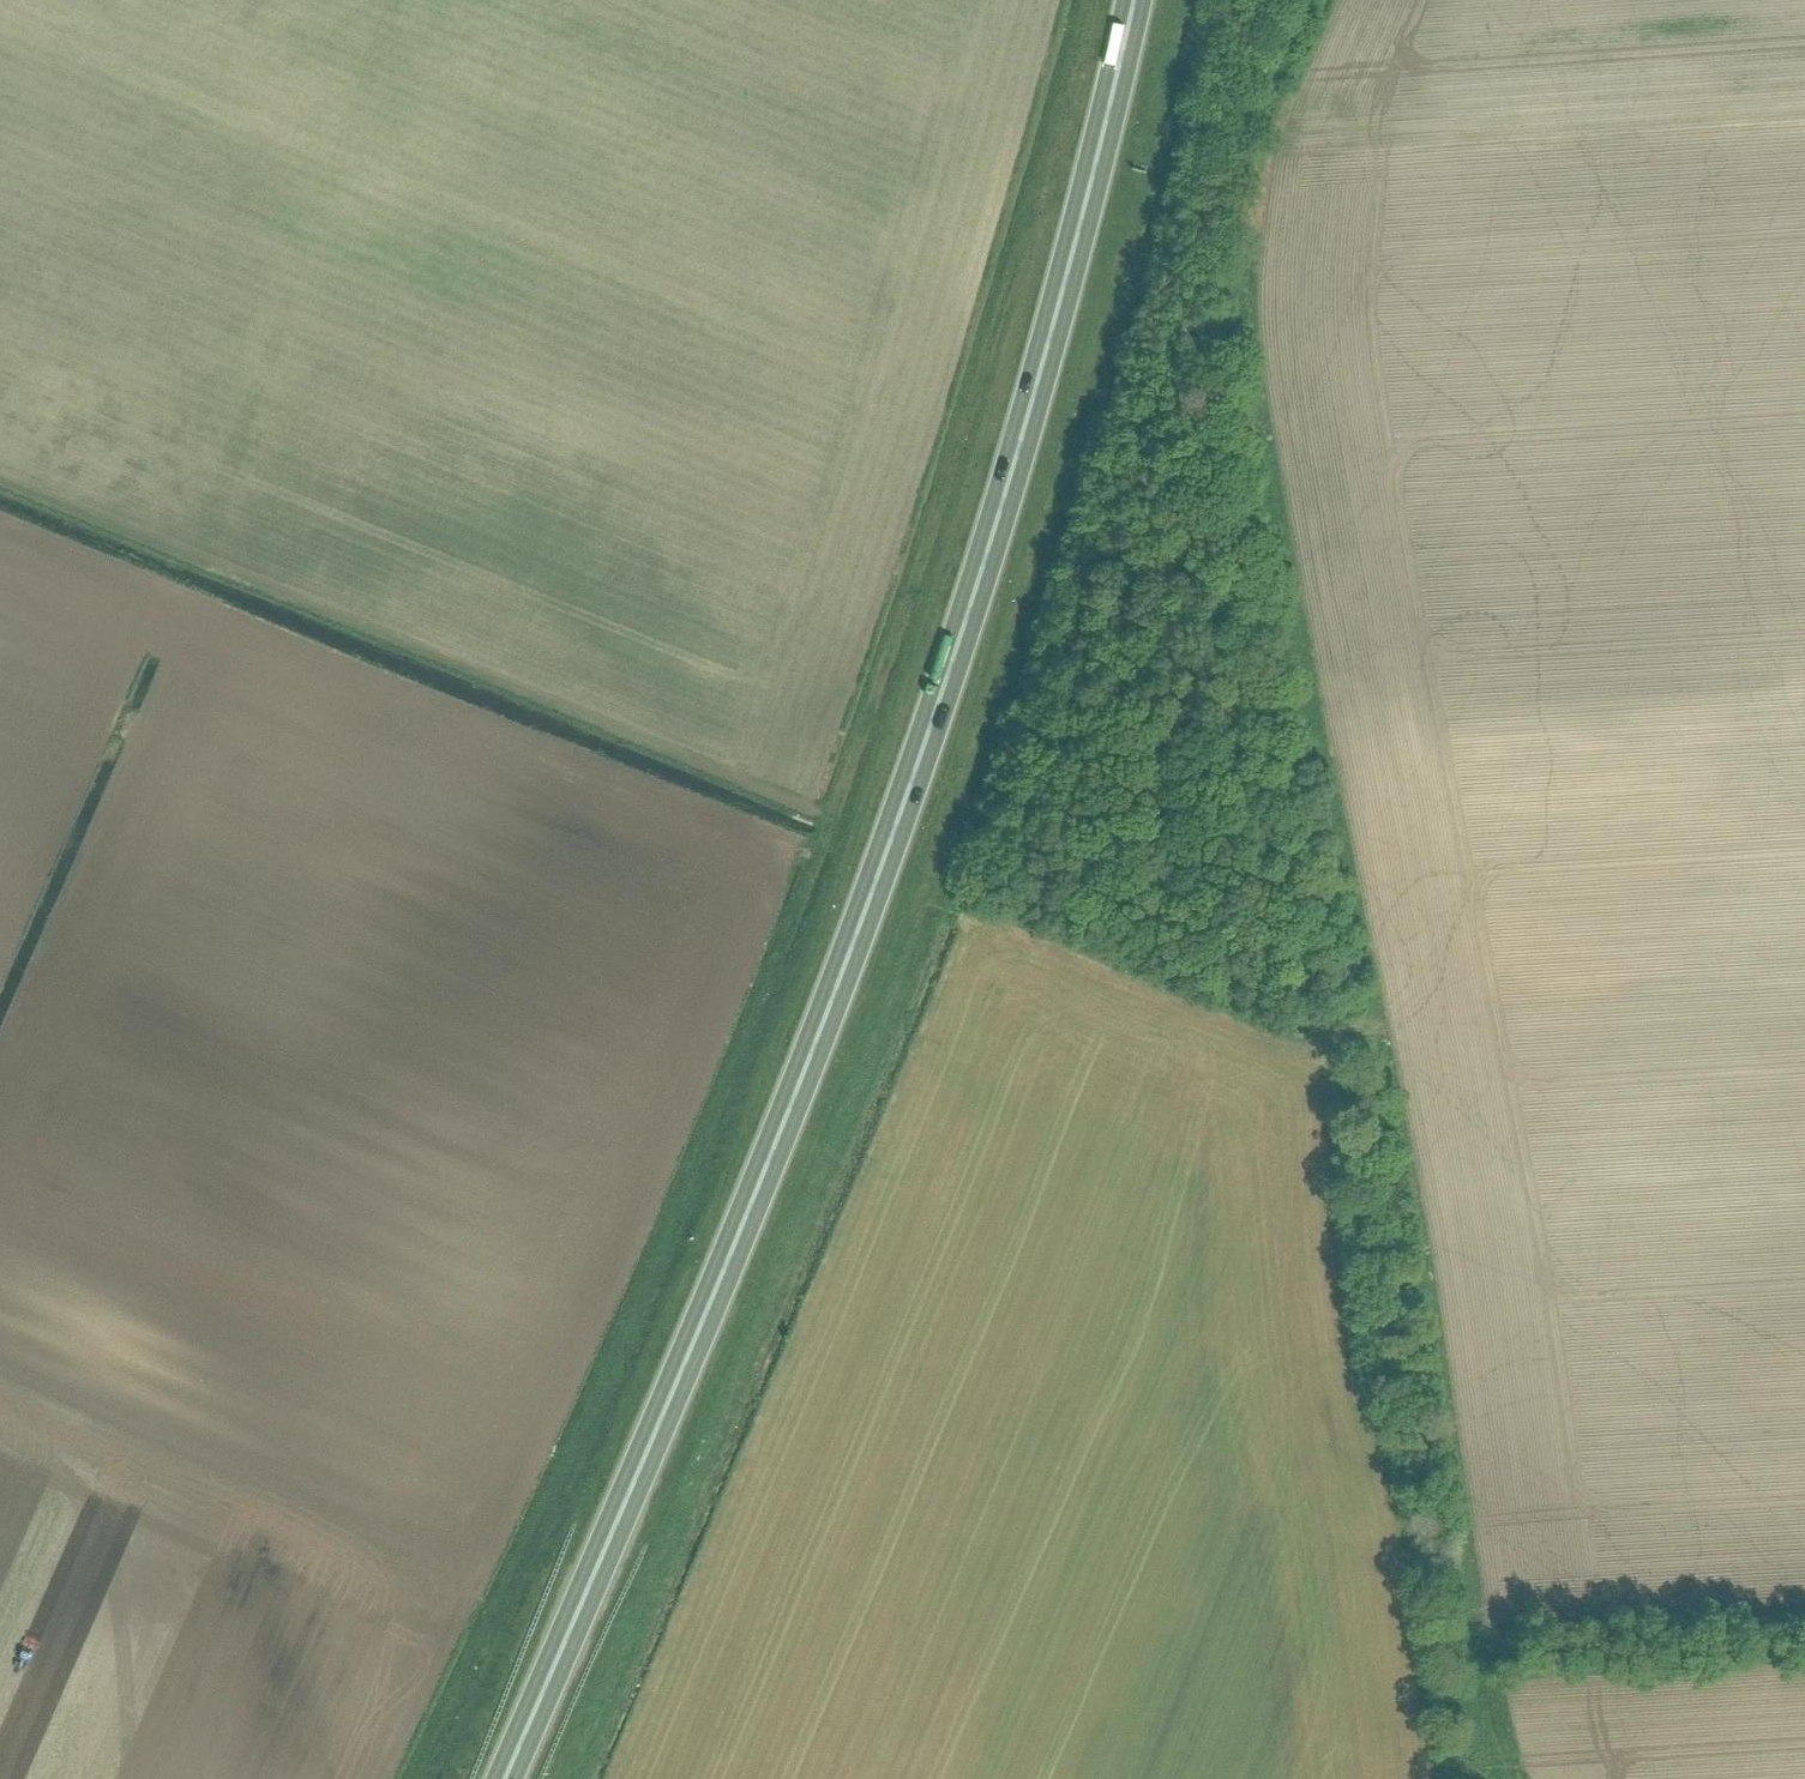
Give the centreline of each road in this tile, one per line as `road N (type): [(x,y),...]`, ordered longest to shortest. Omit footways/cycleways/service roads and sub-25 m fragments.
road 1 (trunk): [(507,1778),(770,1153),(898,821),(1053,327),(1133,0)]
road 2 (track): [(1511,1778),(1482,1697),(1420,1267),(1259,415),(1229,202),(1313,0)]

